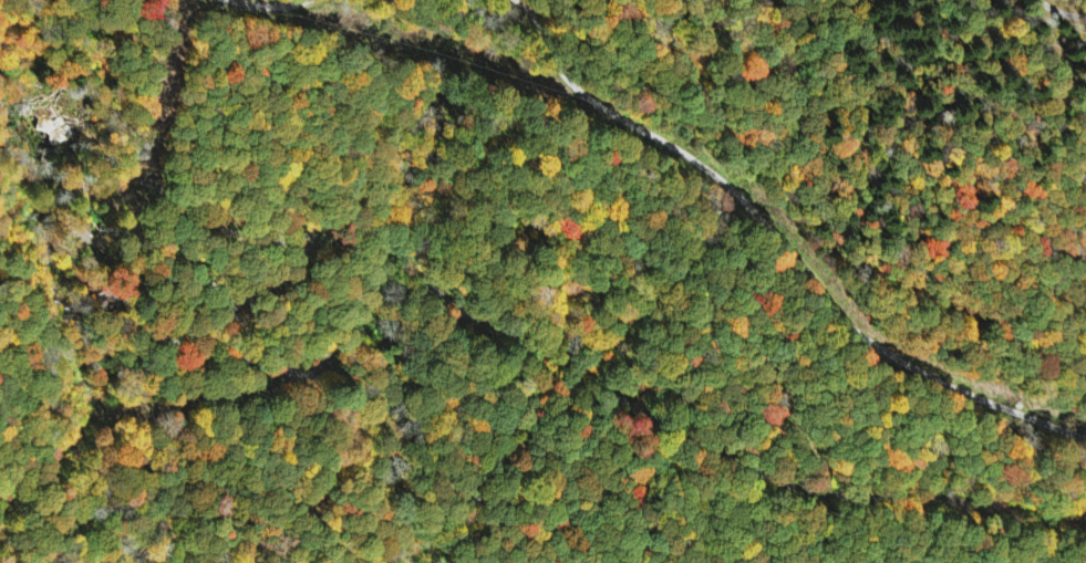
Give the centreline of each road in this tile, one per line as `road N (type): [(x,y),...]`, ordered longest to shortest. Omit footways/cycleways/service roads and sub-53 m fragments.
road 1 (residential): [(1085,517),(814,492),(767,479),(690,440),(569,358),(473,317),(403,271),(368,282),(332,359),(300,374)]
road 2 (residential): [(1085,437),(920,371),(854,329),(726,183),(575,83),(522,0)]
road 3 (residential): [(300,374),(256,343),(178,251),(103,197),(106,181),(137,176),(115,153)]

